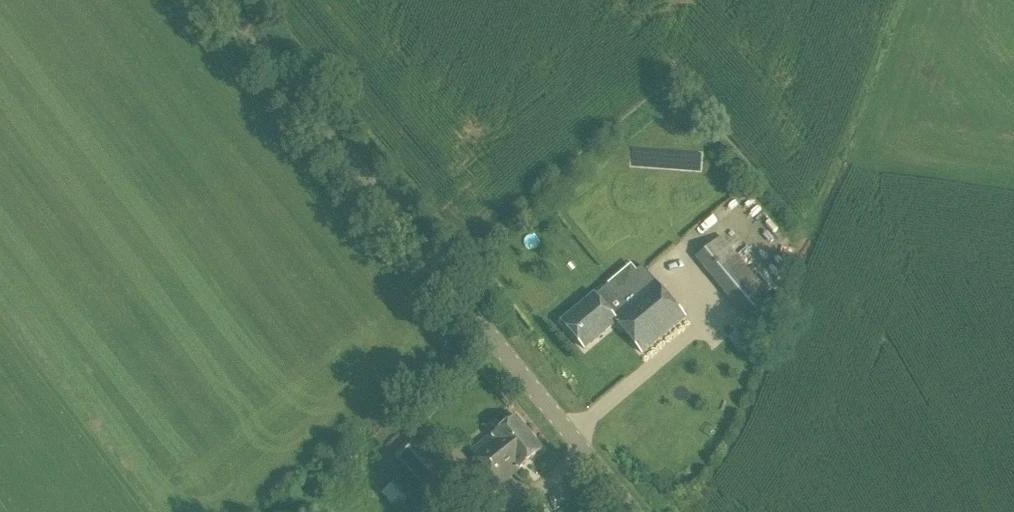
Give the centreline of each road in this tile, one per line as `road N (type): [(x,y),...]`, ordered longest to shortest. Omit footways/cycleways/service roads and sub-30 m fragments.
road 1 (unclassified): [(634,511),(220,0)]

